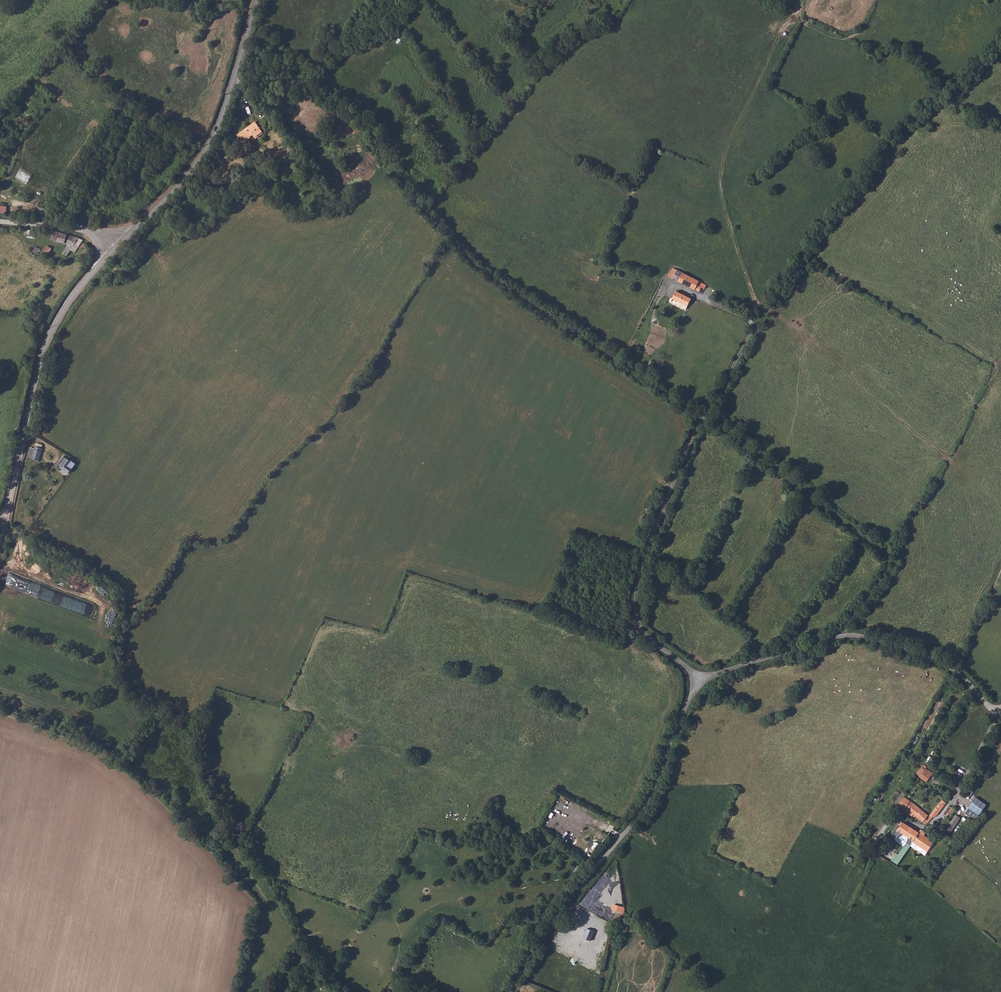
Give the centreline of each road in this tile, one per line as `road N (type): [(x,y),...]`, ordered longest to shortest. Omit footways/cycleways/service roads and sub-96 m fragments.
road 1 (unclassified): [(1000,714),(930,657),(862,637),(840,637),(701,680),(645,811),(577,889),(509,991)]
road 2 (track): [(5,521),(103,577),(122,599),(128,617),(118,654),(127,687),(190,728),(235,829),(318,965),(346,991)]
road 3 (track): [(701,680),(648,638),(636,618),(637,589),(688,447),(754,327)]
road 4 (track): [(717,0),(702,20),(715,171),(744,273),(765,313)]
road 5 (tertiary): [(0,542),(43,353),(75,295),(116,248)]
road 6 (tertiary): [(116,248),(197,166),(226,109),(257,0)]
road 7 (track): [(0,712),(121,762),(160,714)]
road 8 (unclassified): [(0,222),(73,228),(116,248)]

